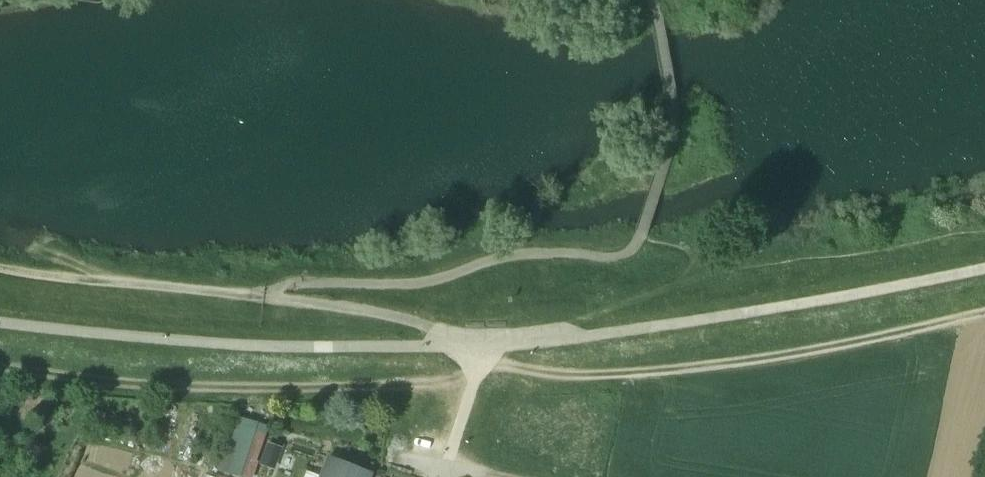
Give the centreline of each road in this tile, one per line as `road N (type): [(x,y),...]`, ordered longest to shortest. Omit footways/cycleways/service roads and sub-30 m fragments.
road 1 (track): [(0,367),(87,381),(353,391),(453,383),(485,365),(557,376),(704,368),(815,354),(984,315)]
road 2 (track): [(482,348),(578,328),(741,269)]
road 3 (track): [(113,280),(268,294)]

